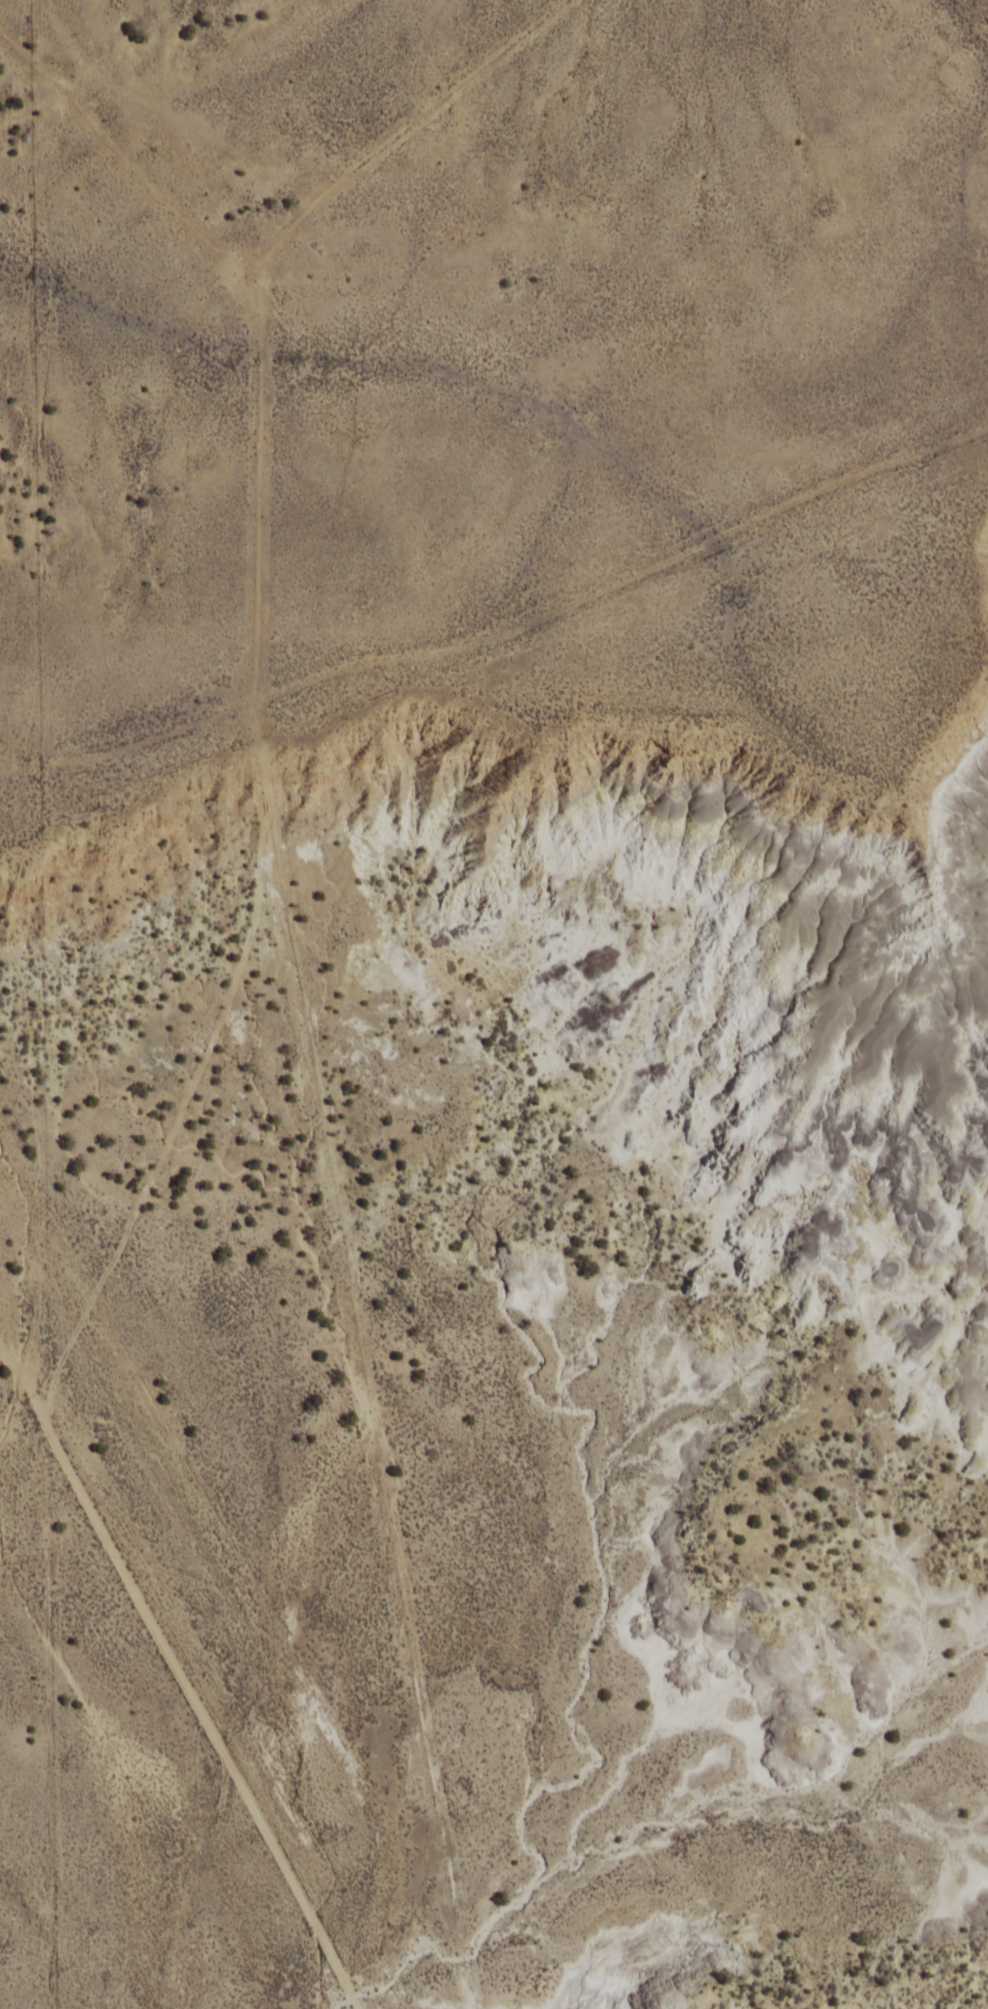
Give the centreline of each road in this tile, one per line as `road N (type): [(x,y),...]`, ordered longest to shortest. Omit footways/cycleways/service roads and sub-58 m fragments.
road 1 (track): [(0,763),(107,757),(247,702),(283,634),(562,576),(662,523),(715,481),(852,417),(987,378)]
road 2 (residential): [(360,2008),(22,1374),(0,1351)]

